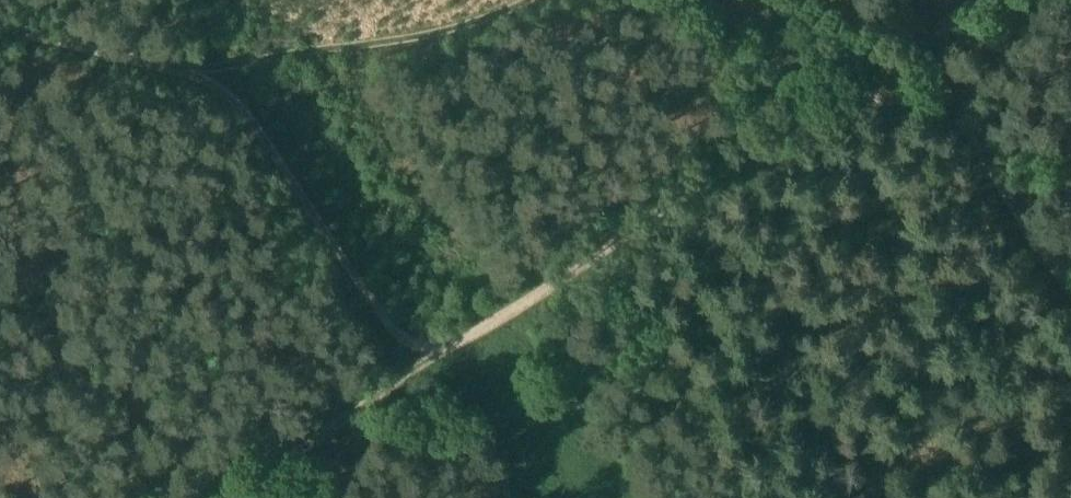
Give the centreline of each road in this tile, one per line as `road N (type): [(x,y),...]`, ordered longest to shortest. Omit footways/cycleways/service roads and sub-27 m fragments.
road 1 (track): [(418,368),(831,99)]
road 2 (track): [(212,69),(418,368)]
road 3 (track): [(523,0),(461,24),(212,69)]
road 4 (track): [(218,497),(418,368)]
road 5 (track): [(0,21),(212,69)]
road 6 (track): [(1070,286),(958,114)]
road 7 (track): [(831,99),(975,0)]
road 8 (track): [(831,99),(886,98),(958,114)]

